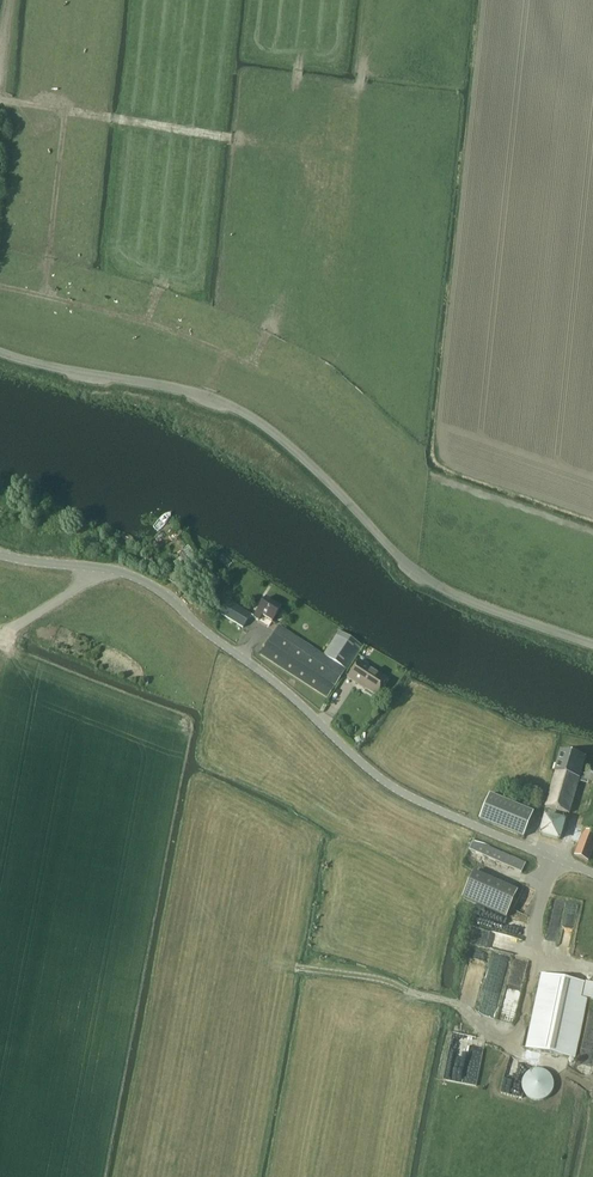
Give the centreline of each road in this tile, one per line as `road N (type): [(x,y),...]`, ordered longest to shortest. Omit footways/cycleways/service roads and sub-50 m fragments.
road 1 (unclassified): [(592,873),(395,788),(284,689),(144,581),(0,553)]
road 2 (tertiary): [(592,645),(432,582),(248,413),(210,396),(0,350)]

